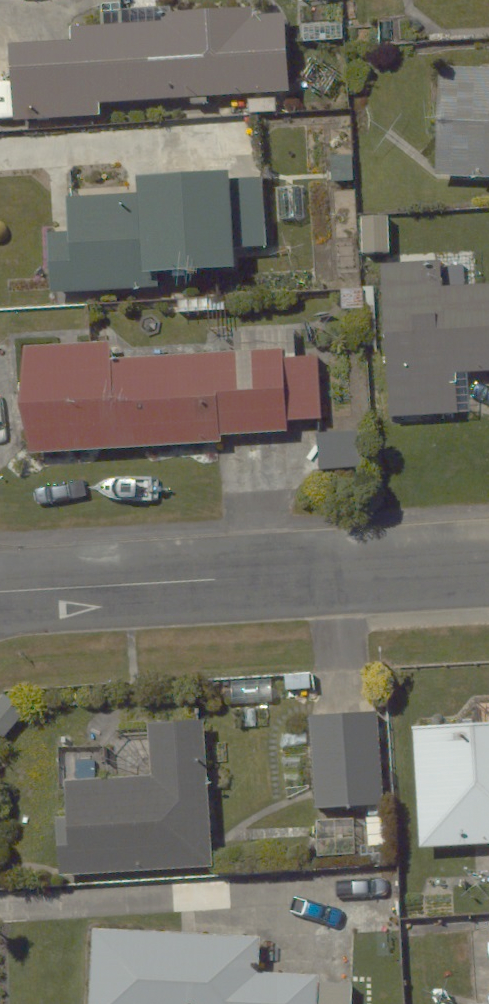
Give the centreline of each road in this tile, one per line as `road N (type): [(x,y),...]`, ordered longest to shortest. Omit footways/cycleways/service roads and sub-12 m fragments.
road 1 (residential): [(0,593),(488,565)]

